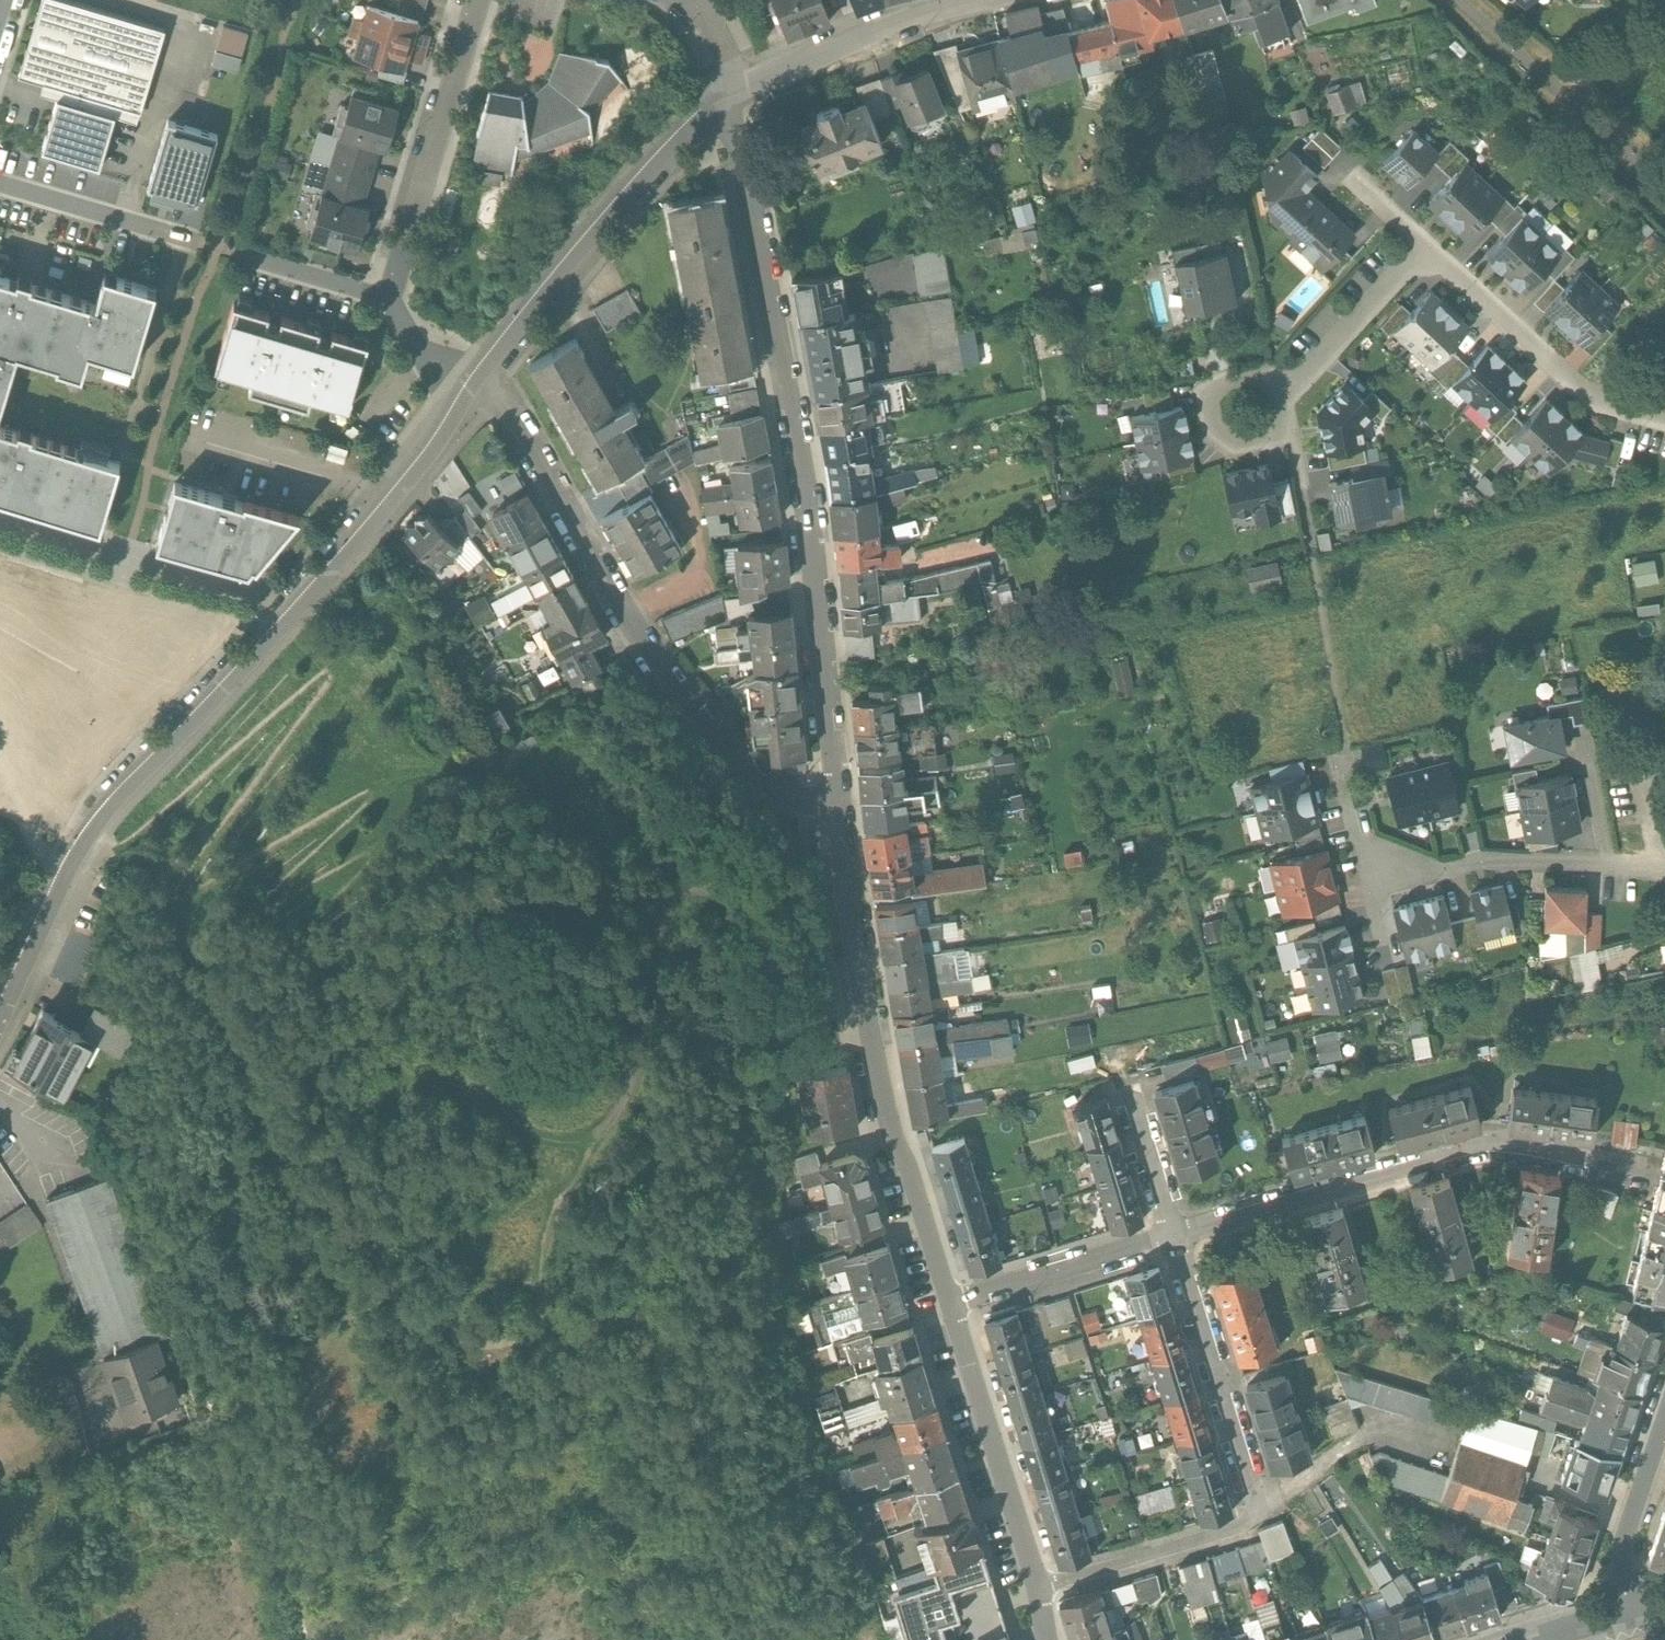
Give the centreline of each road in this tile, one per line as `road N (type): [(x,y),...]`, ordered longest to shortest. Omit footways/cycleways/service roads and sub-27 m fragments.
road 1 (residential): [(0,1058),(110,814),(334,573),(471,403)]
road 2 (residential): [(844,808),(802,471),(741,98)]
road 3 (residential): [(844,808),(815,810),(775,797),(705,726),(639,635),(498,369)]
road 4 (residential): [(1040,1594),(1219,1542),(1264,1510),(1186,1240)]
road 5 (residential): [(844,808),(895,1134),(950,1310)]
road 6 (residential): [(1659,1182),(1530,1150),(1477,1148),(1186,1240)]
road 7 (residential): [(0,185),(390,300)]
road 8 (residential): [(498,369),(741,98)]
road 9 (residential): [(390,300),(484,0)]
road 10 (residential): [(950,1310),(1040,1594)]
road 11 (residential): [(741,98),(871,35),(1016,0)]
road 12 (residential): [(1664,419),(1591,400),(1434,249)]
road 13 (residential): [(1186,1240),(950,1310)]
road 14 (residential): [(1608,866),(1480,862),(1368,889)]
road 15 (residential): [(1664,1420),(1634,1530),(1593,1628)]
road 16 (residential): [(1295,431),(1274,446),(1247,450),(1225,437),(1215,413),(1223,393),(1249,376),(1277,378),(1292,400)]
road 17 (residential): [(1434,249),(1292,400)]
road 18 (residential): [(1186,1240),(1146,1097)]
road 19 (residential): [(1368,889),(1337,768),(1344,751)]
road 20 (residential): [(390,300),(431,372),(471,403)]
road 21 (residential): [(1583,741),(1608,866)]

